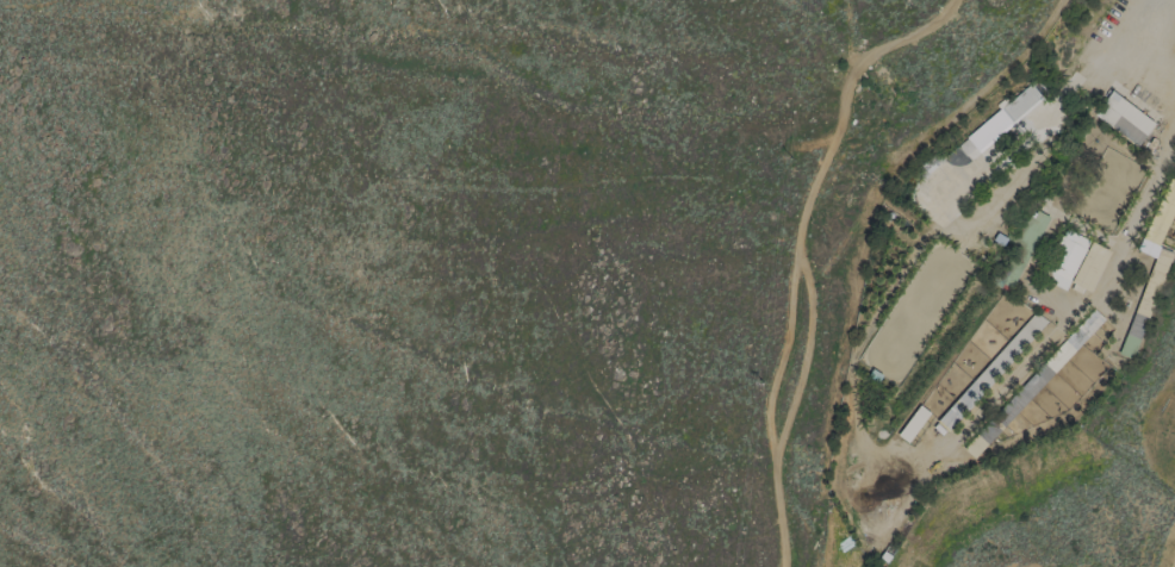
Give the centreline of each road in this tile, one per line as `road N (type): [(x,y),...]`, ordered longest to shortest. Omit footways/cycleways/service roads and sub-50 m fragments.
road 1 (track): [(1033,0),(794,285),(791,339),(770,404),(781,566)]
road 2 (track): [(966,0),(956,23),(846,94),(794,285)]

